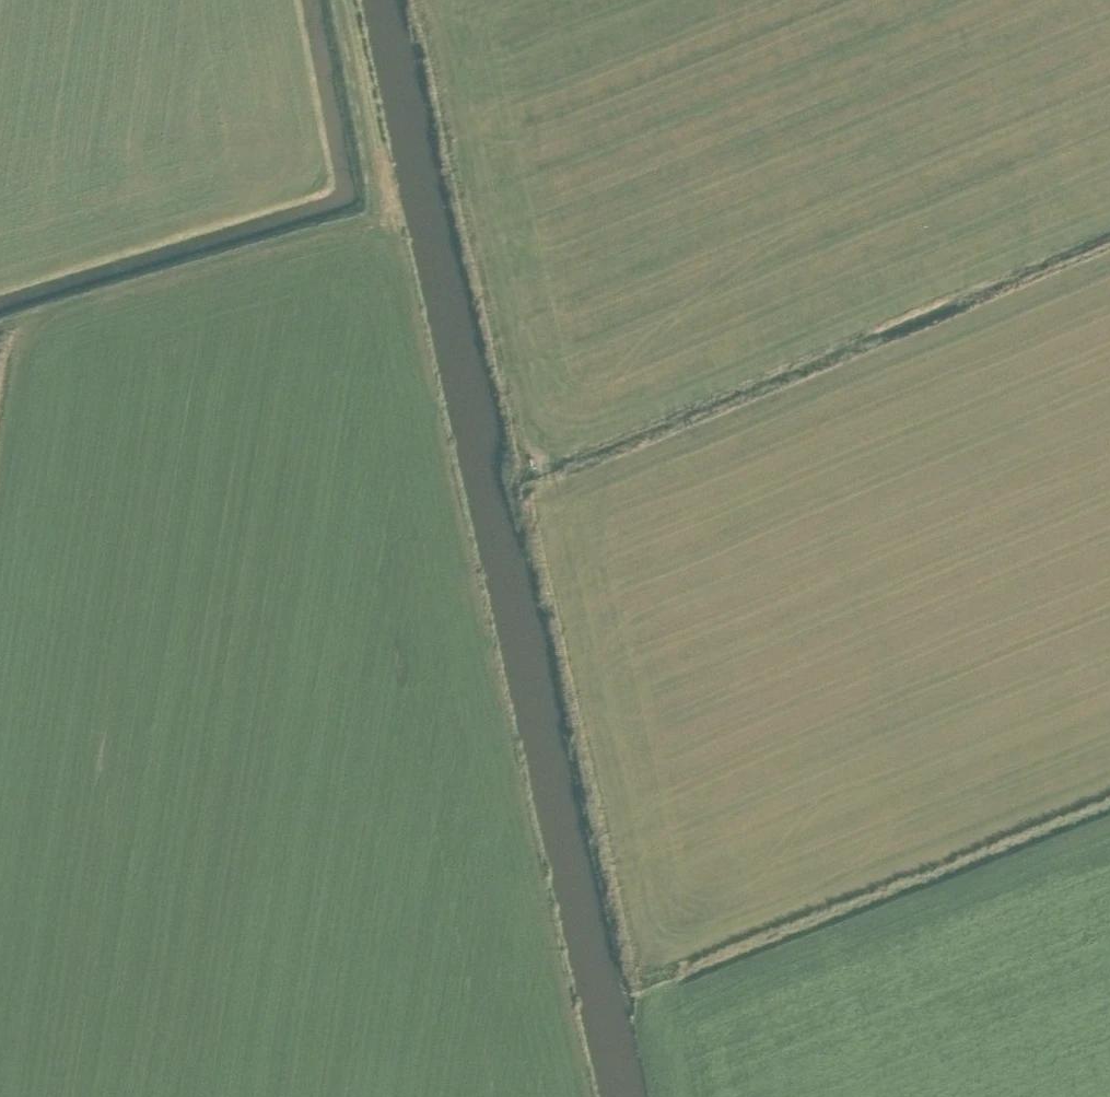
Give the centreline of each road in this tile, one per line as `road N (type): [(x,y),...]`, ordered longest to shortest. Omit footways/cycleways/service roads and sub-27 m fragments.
road 1 (track): [(379,207),(336,0)]

